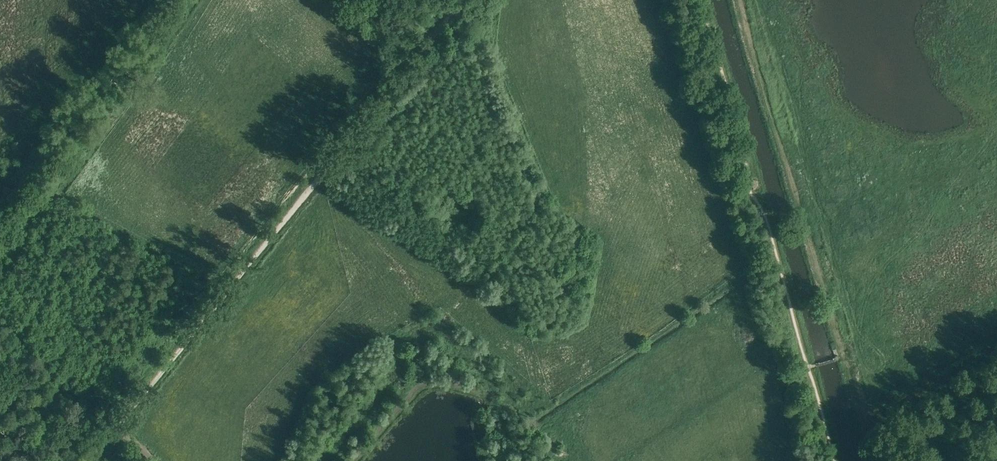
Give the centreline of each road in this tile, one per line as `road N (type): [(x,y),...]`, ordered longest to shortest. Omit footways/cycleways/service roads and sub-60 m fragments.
road 1 (track): [(454,0),(124,422)]
road 2 (track): [(740,0),(876,460)]

